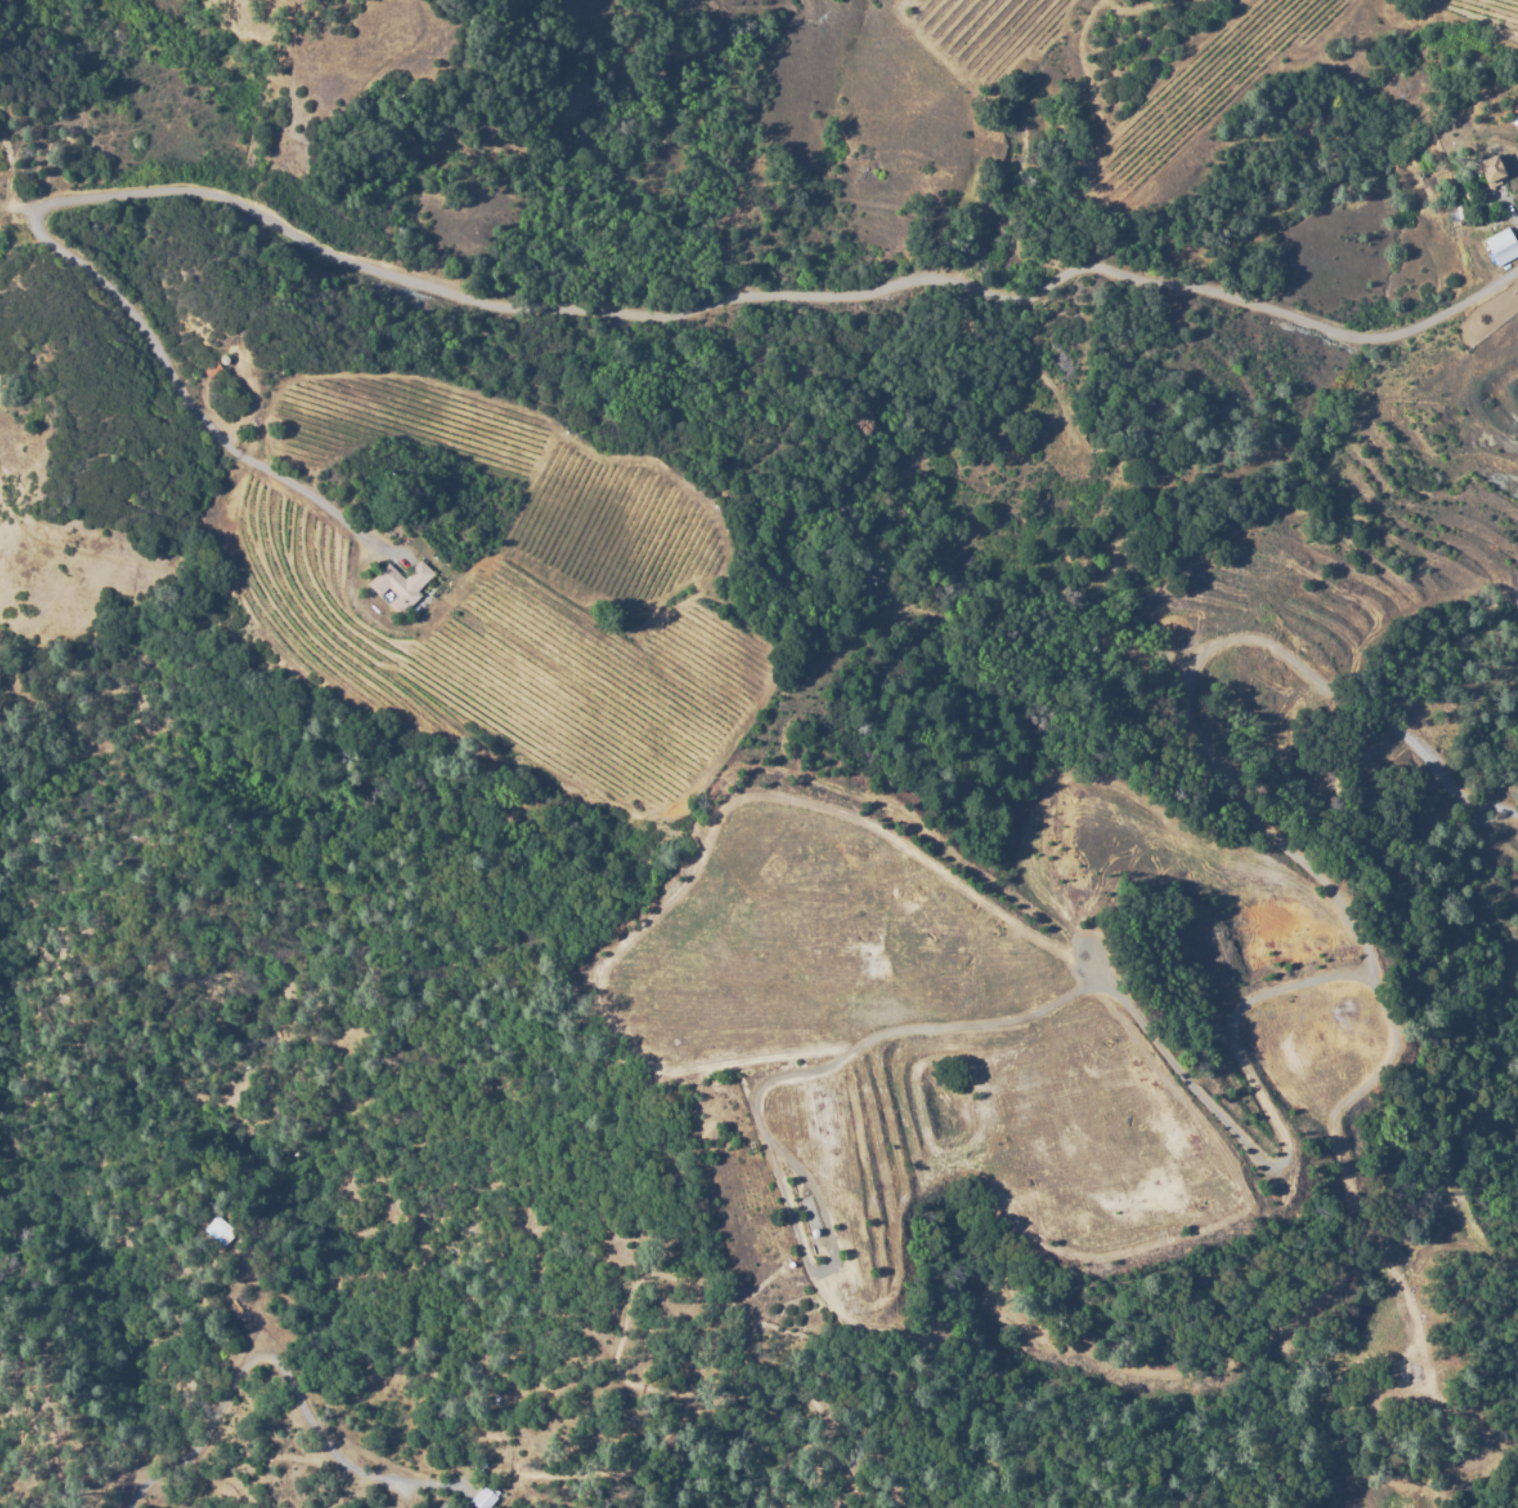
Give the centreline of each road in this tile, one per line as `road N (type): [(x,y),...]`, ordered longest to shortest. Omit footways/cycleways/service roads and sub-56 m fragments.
road 1 (residential): [(49,249),(33,223),(46,208),(209,195),(329,258),(509,312),(674,317),(747,297),(844,298),(920,279),(1016,302),(1090,268),(1182,285),(1354,339),(1402,334),(1517,270)]

